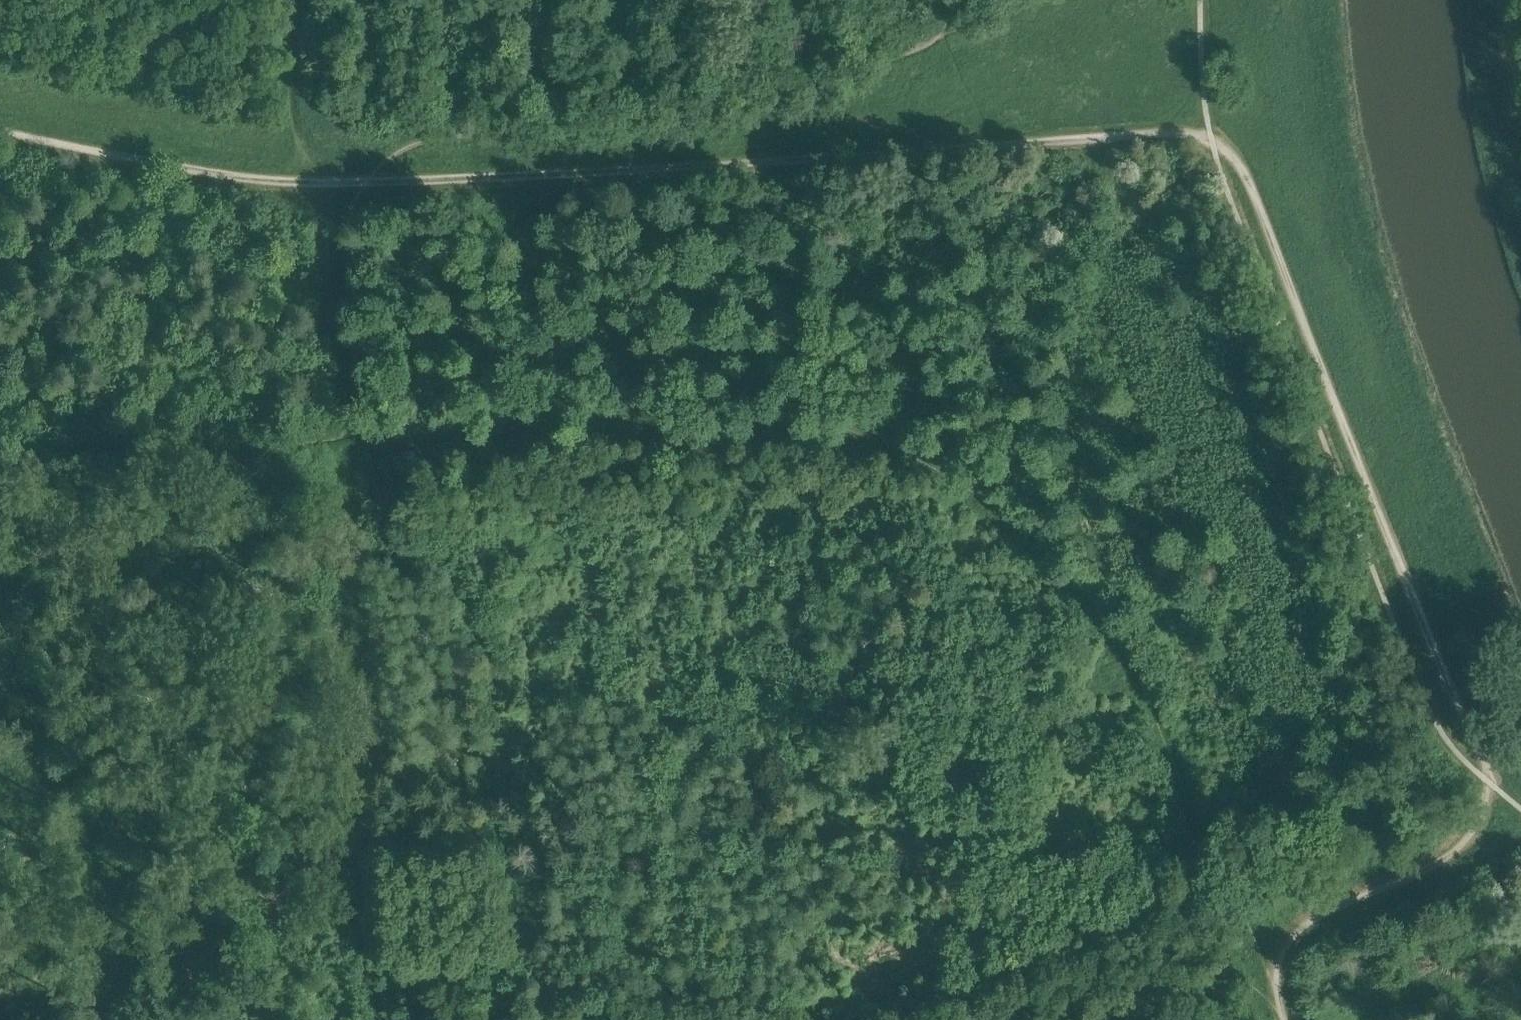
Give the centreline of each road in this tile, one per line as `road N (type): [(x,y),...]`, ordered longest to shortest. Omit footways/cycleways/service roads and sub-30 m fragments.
road 1 (track): [(0,125),(304,183),(1218,133),(1238,153),(1499,792)]
road 2 (track): [(1499,792),(1471,837),(1290,934),(1265,963)]

